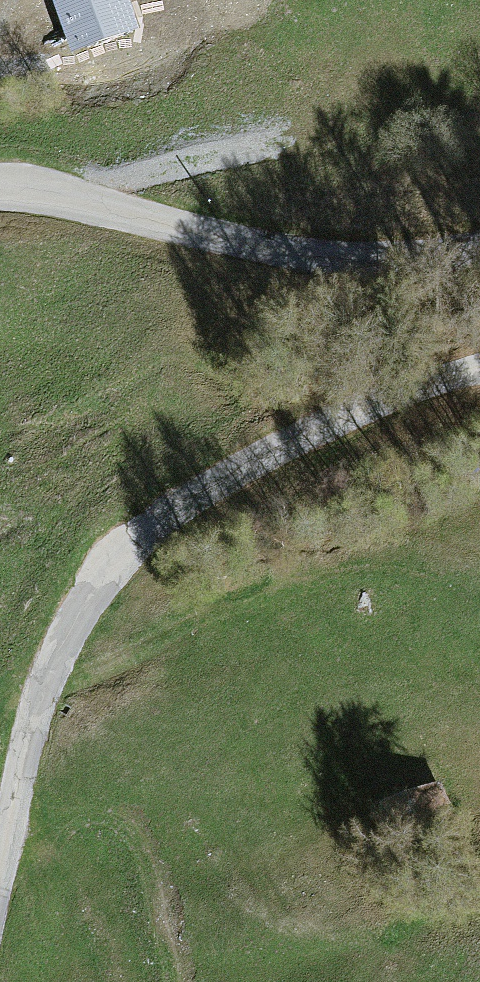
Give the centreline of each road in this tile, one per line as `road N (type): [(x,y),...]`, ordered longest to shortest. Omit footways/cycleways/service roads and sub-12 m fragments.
road 1 (unclassified): [(479,371),(275,451),(129,544),(91,583),(43,680),(0,874)]
road 2 (unclassified): [(0,188),(298,253),(402,254),(479,244)]
road 3 (track): [(479,612),(407,577),(335,577),(283,589),(67,683),(43,680)]

